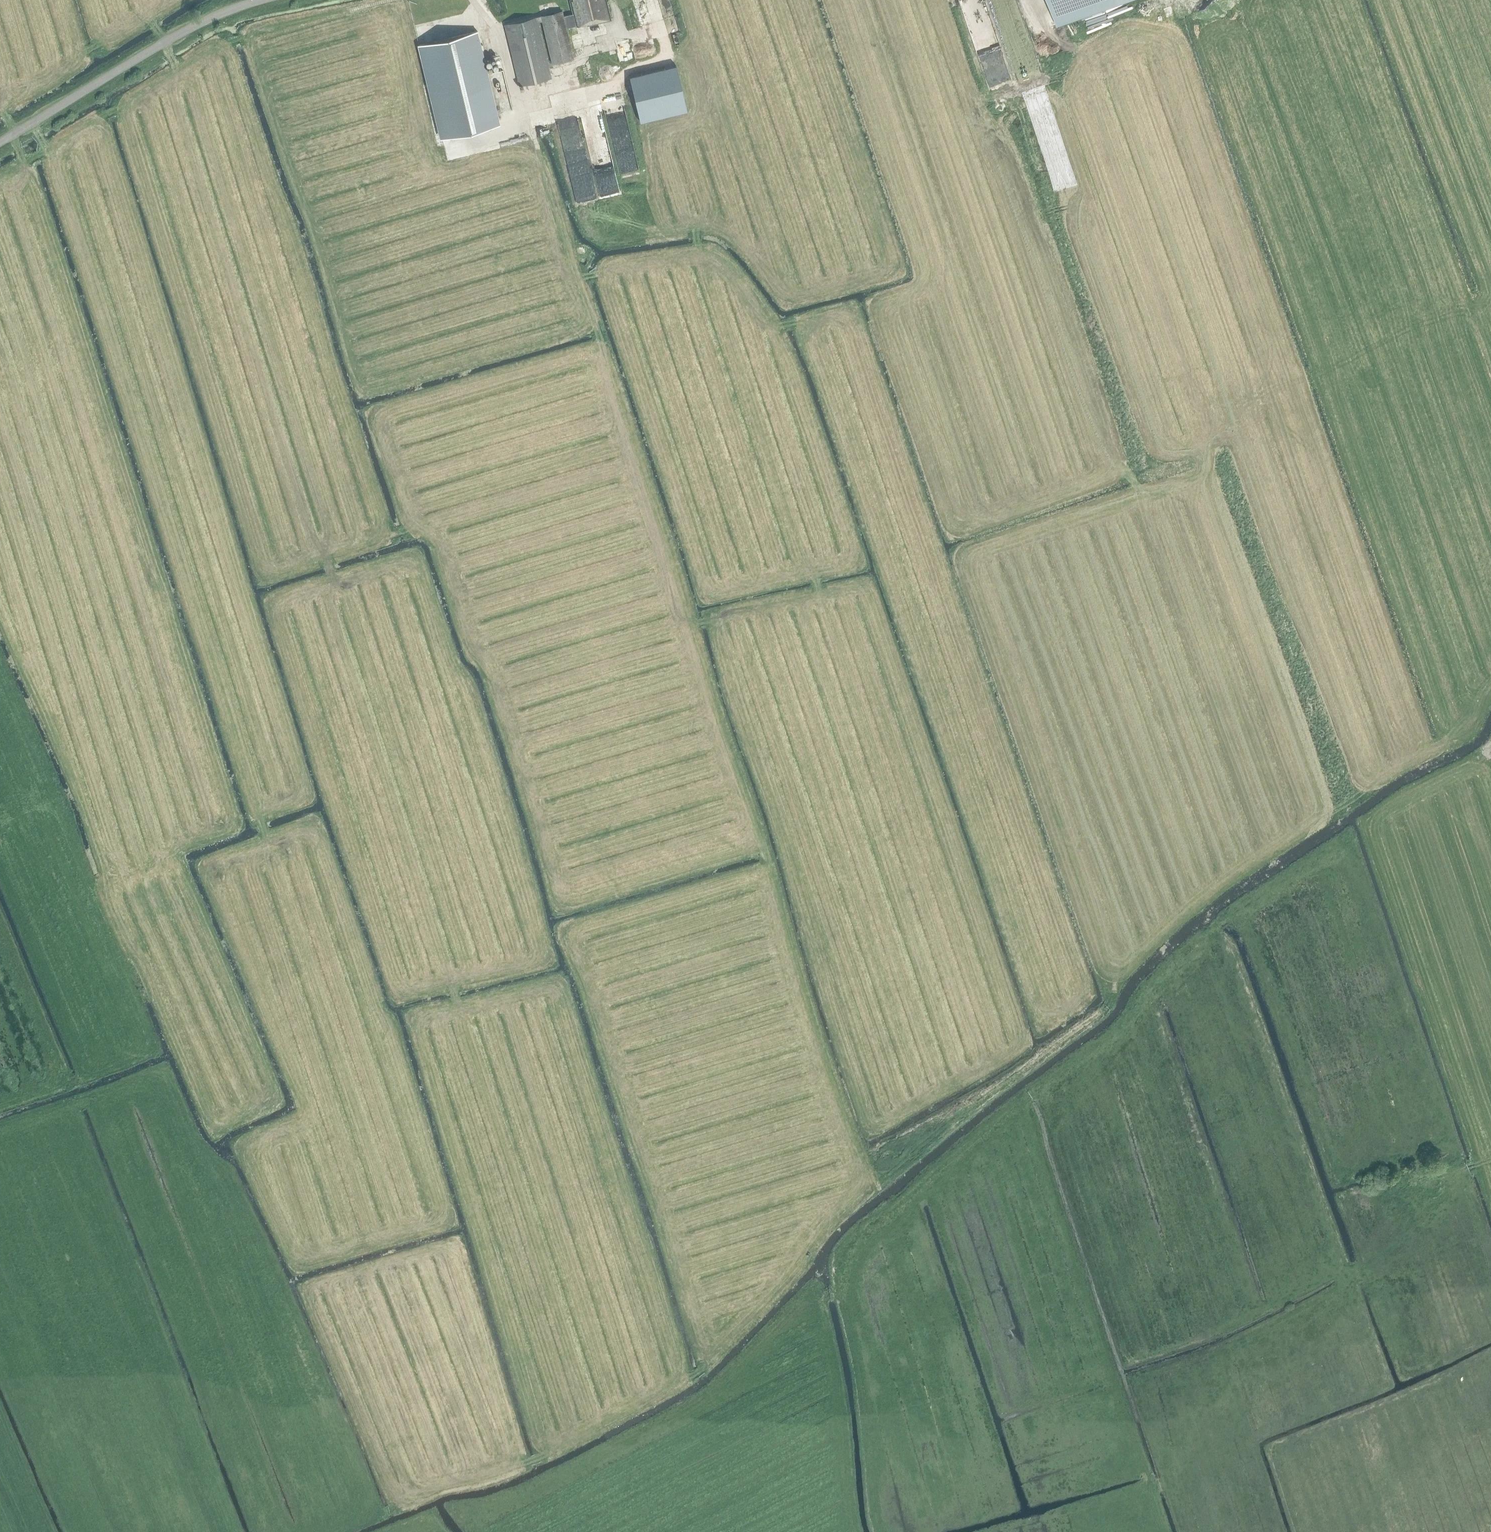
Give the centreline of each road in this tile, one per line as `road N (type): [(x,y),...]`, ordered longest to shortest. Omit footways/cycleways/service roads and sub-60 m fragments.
road 1 (unclassified): [(0,144),(173,39),(264,0)]

